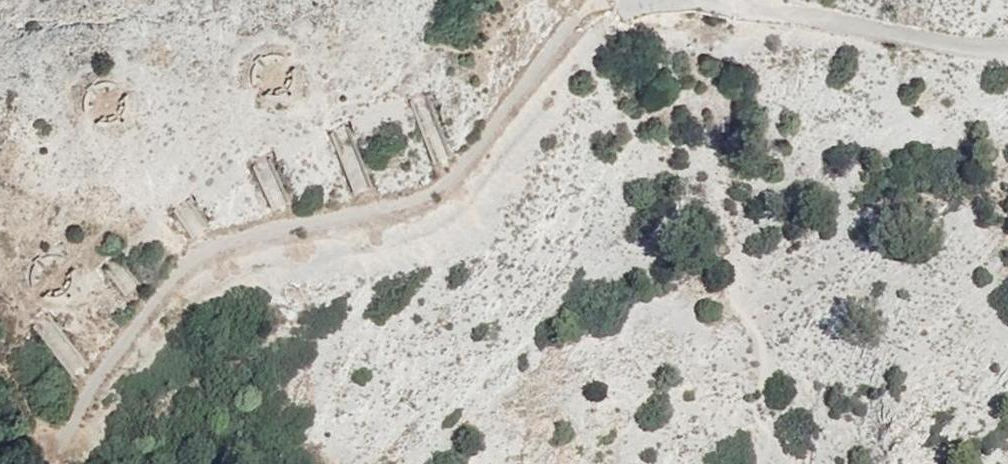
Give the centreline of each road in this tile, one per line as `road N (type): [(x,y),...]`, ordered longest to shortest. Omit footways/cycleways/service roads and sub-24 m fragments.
road 1 (track): [(62,463),(73,426),(180,269),(233,238),(410,201),(463,169),(577,15),(608,0)]
road 2 (unclassified): [(1007,42),(906,36),(752,0)]

